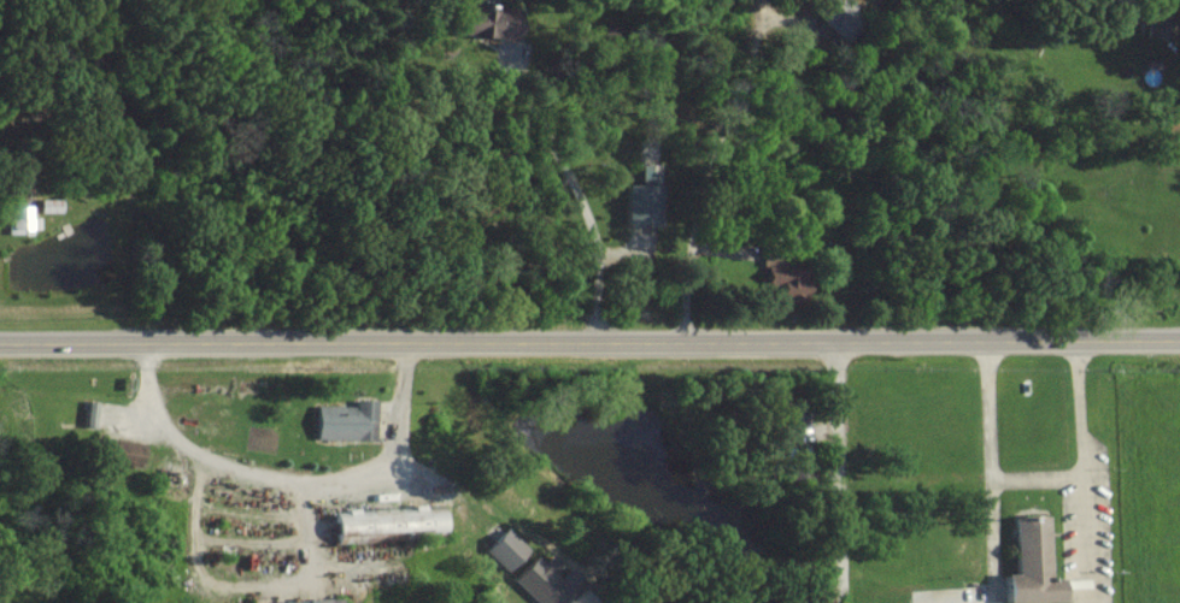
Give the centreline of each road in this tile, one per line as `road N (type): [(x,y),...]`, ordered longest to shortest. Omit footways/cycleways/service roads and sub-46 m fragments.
road 1 (secondary): [(1179,336),(0,343)]
road 2 (residential): [(846,602),(839,338)]

